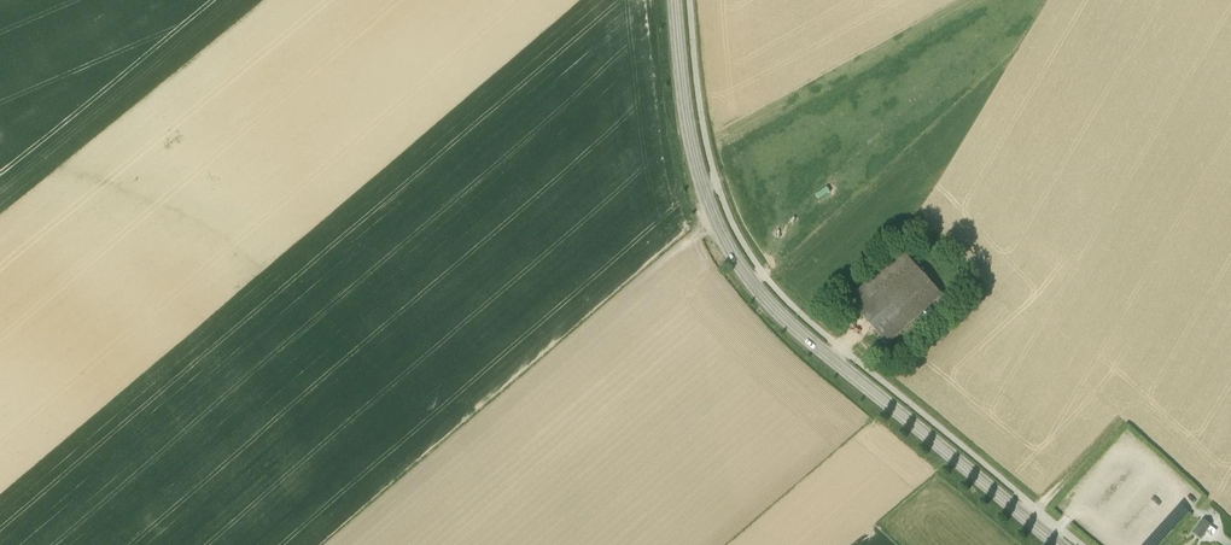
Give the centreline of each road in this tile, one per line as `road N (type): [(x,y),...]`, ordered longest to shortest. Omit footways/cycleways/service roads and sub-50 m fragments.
road 1 (tertiary): [(1059,544),(792,324),(744,270),(695,154),(675,0)]

